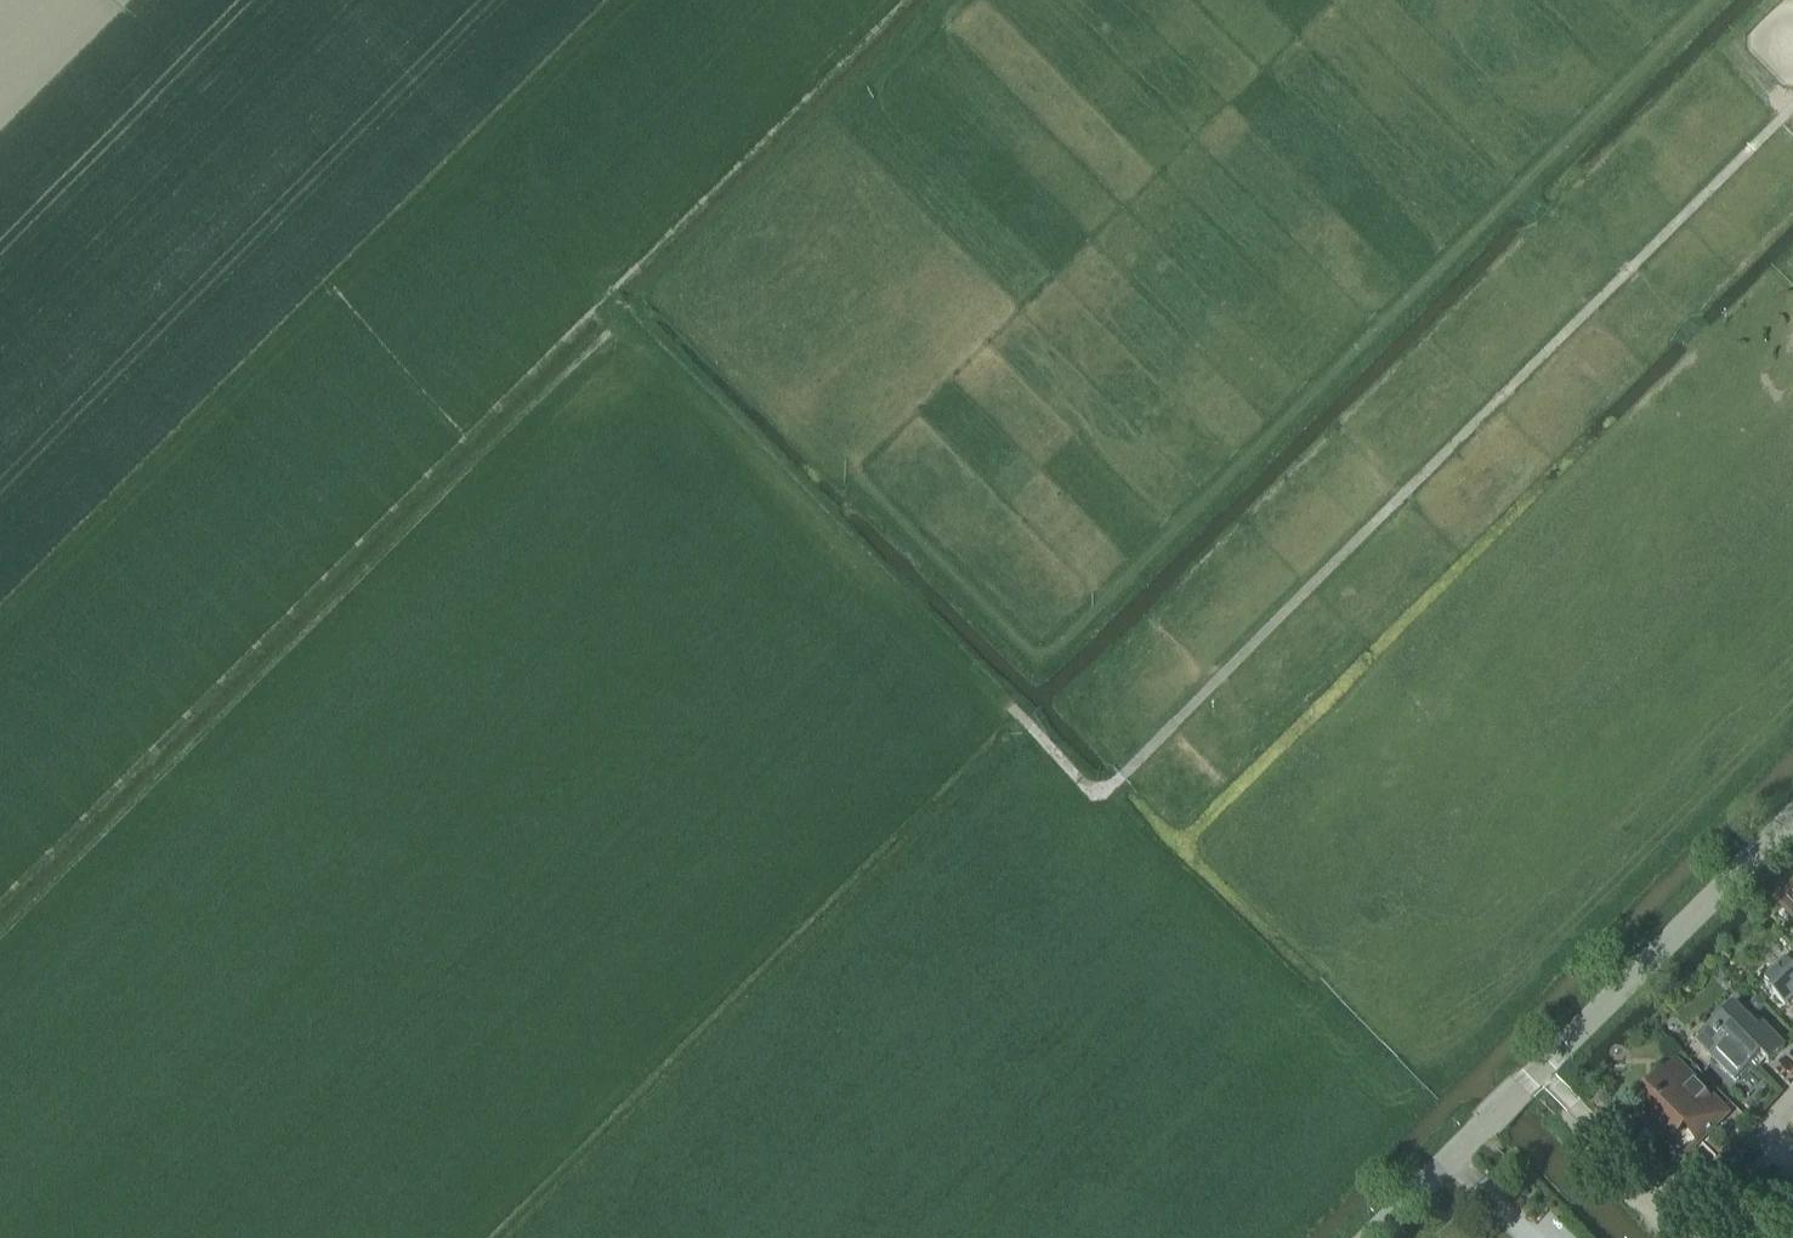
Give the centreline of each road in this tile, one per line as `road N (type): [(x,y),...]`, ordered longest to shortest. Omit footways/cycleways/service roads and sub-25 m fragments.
road 1 (track): [(1014,712),(1087,789),(1105,792),(1792,107)]
road 2 (residential): [(1376,1237),(1792,821)]

